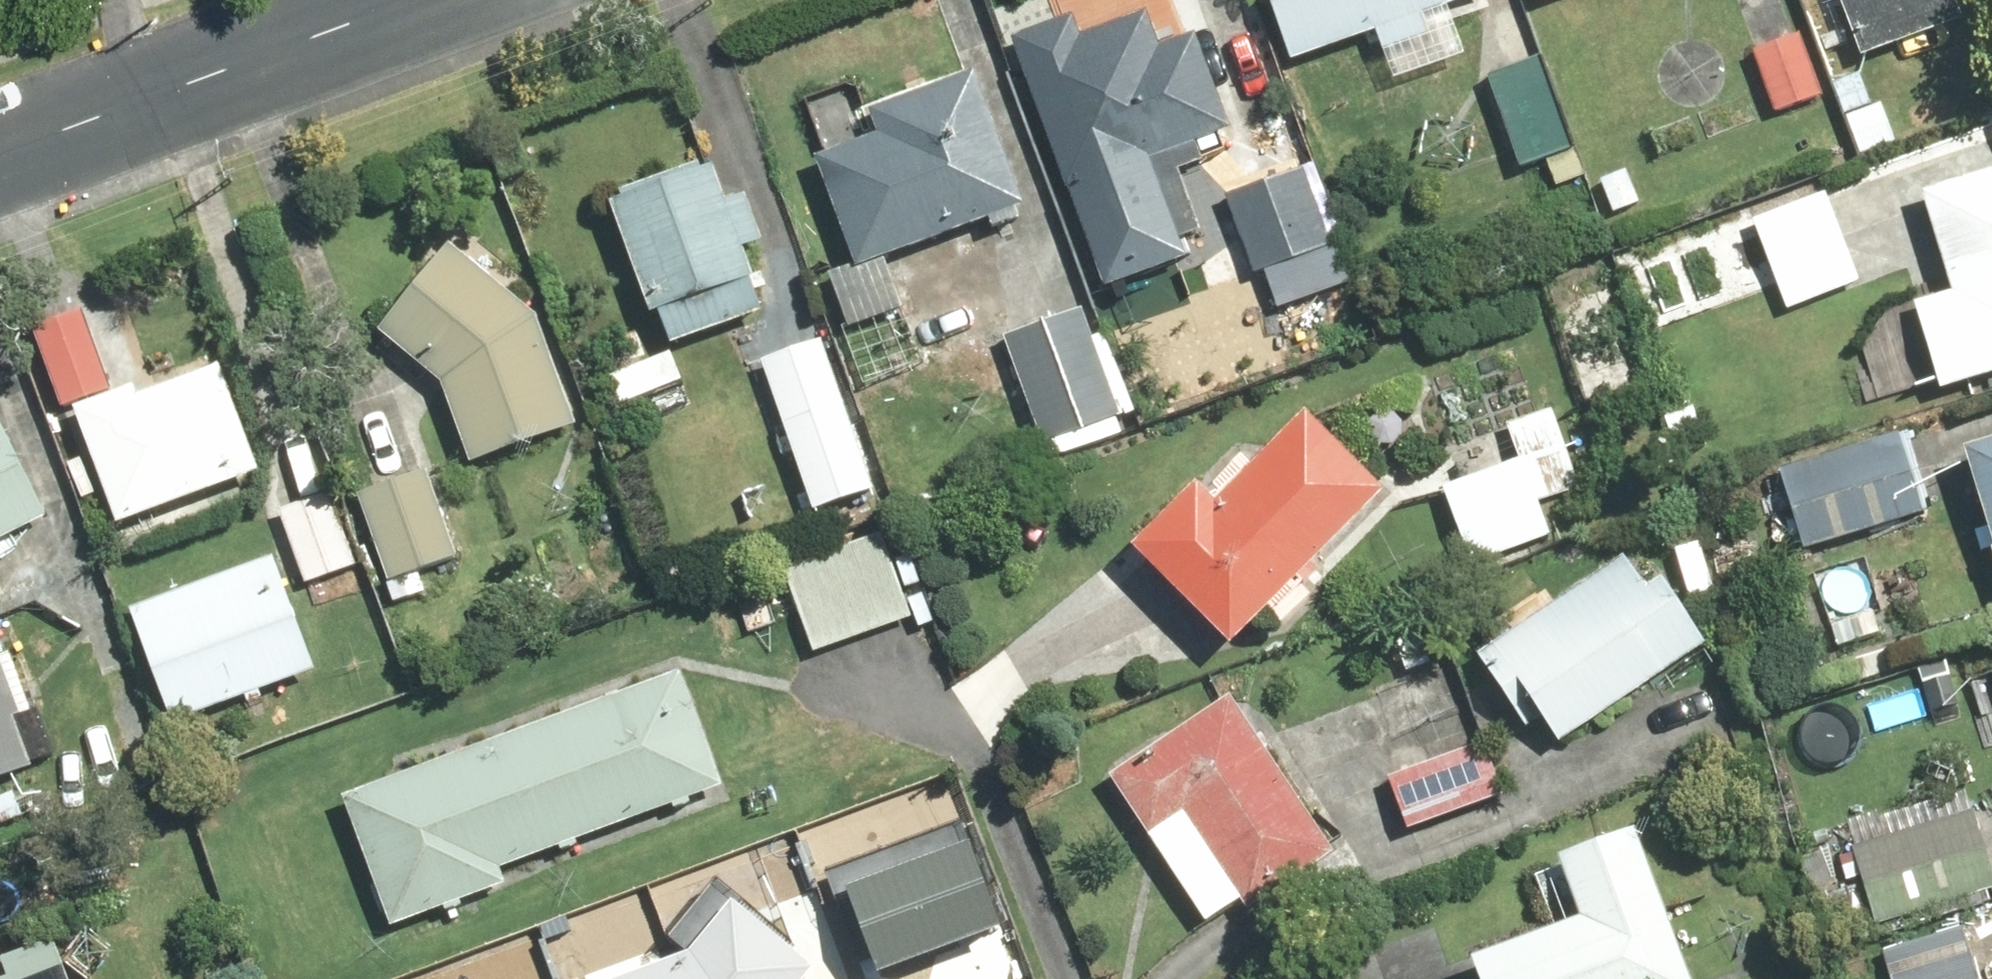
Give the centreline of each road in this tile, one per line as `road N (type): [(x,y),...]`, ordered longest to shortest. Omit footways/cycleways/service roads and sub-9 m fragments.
road 1 (tertiary): [(0,160),(429,0)]

